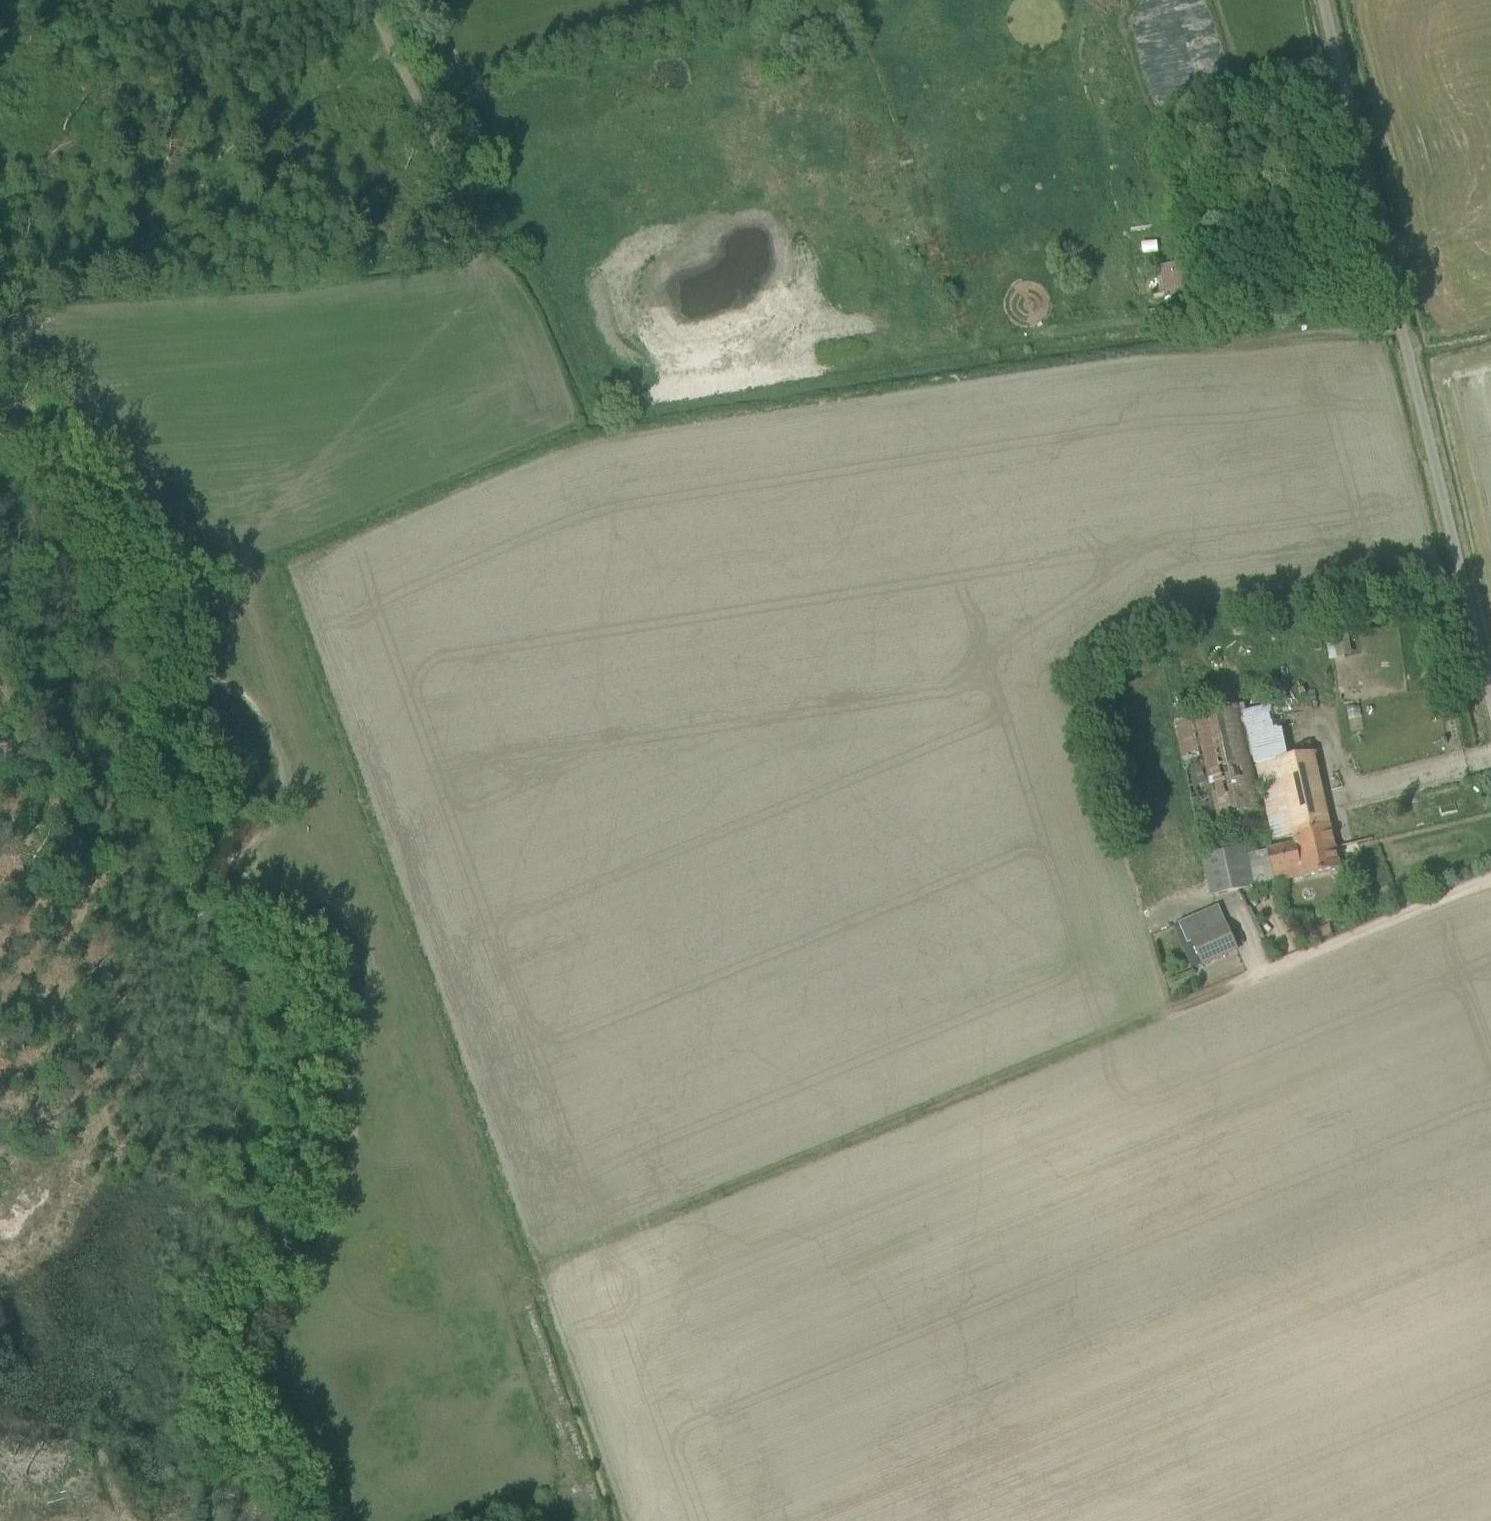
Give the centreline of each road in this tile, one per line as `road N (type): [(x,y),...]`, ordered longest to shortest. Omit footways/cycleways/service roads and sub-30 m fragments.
road 1 (track): [(537,1273),(1490,877)]
road 2 (unclassified): [(1490,702),(1324,0)]

